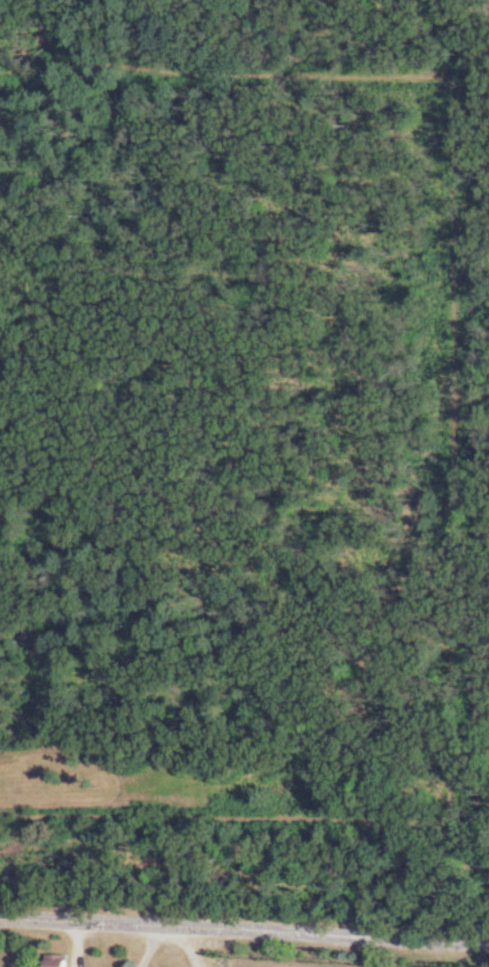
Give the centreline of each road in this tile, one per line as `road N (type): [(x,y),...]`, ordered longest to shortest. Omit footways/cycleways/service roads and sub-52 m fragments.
road 1 (residential): [(488,939),(0,920)]

